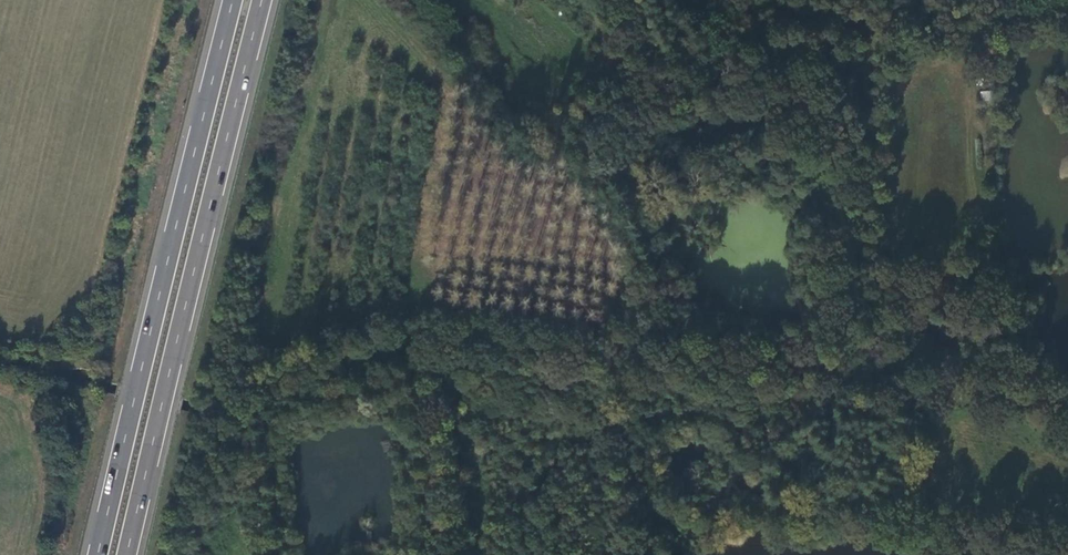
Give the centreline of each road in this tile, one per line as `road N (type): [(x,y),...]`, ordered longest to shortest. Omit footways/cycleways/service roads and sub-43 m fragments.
road 1 (trunk): [(127,554),(261,0)]
road 2 (trunk): [(232,0),(98,554)]
road 3 (track): [(704,86),(792,66),(849,80),(876,137),(864,378)]
road 4 (track): [(864,378),(683,354),(552,320),(493,255)]
road 5 (track): [(1067,405),(864,378)]

